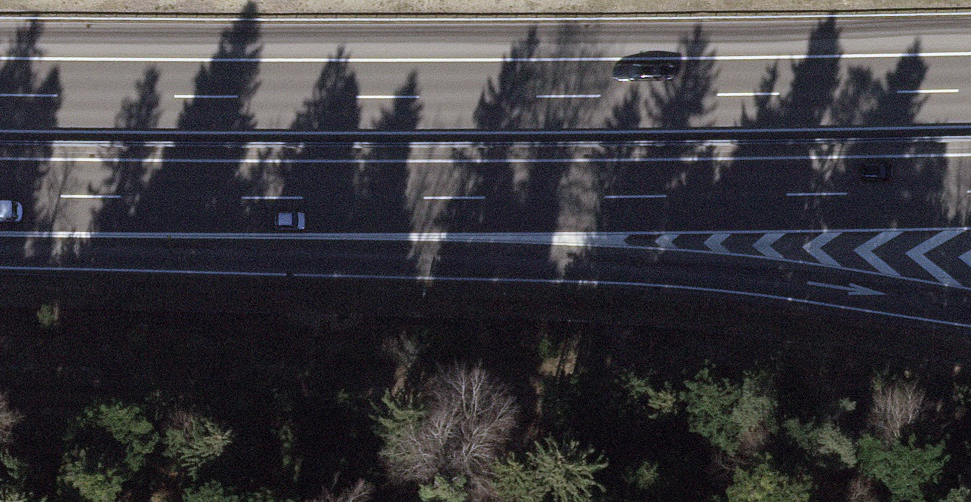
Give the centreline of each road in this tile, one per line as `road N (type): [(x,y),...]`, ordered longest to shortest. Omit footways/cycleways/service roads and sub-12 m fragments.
road 1 (track): [(0,399),(220,405),(970,390)]
road 2 (motorway): [(970,90),(0,95)]
road 3 (motorway): [(0,196),(970,192)]
road 4 (motorway): [(0,206),(868,293)]

